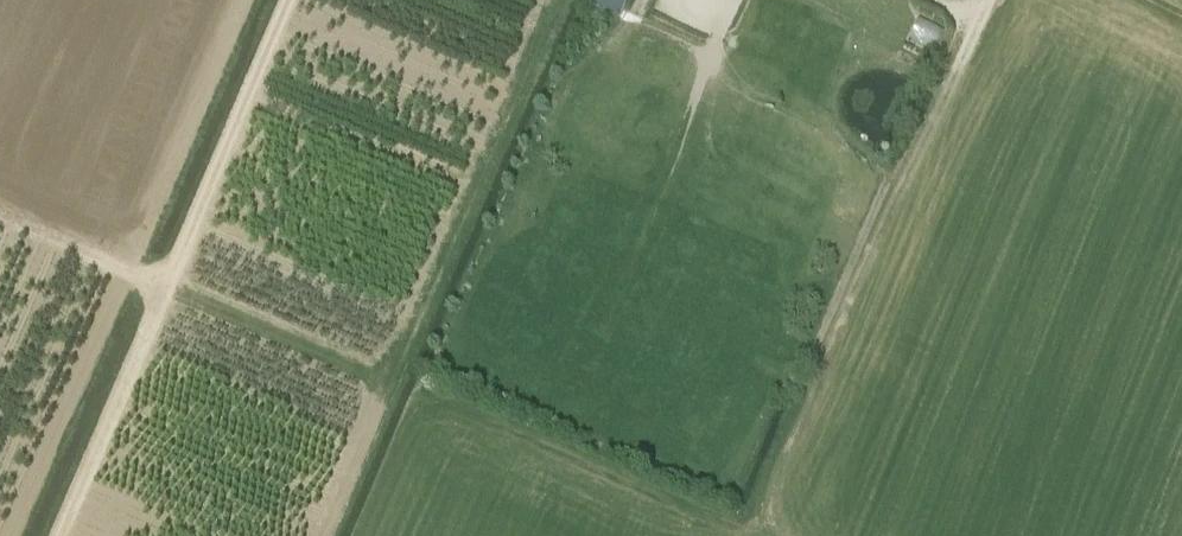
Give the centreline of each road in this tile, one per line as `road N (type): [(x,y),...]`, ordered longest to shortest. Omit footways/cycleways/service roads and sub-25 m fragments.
road 1 (track): [(987,0),(817,370)]

